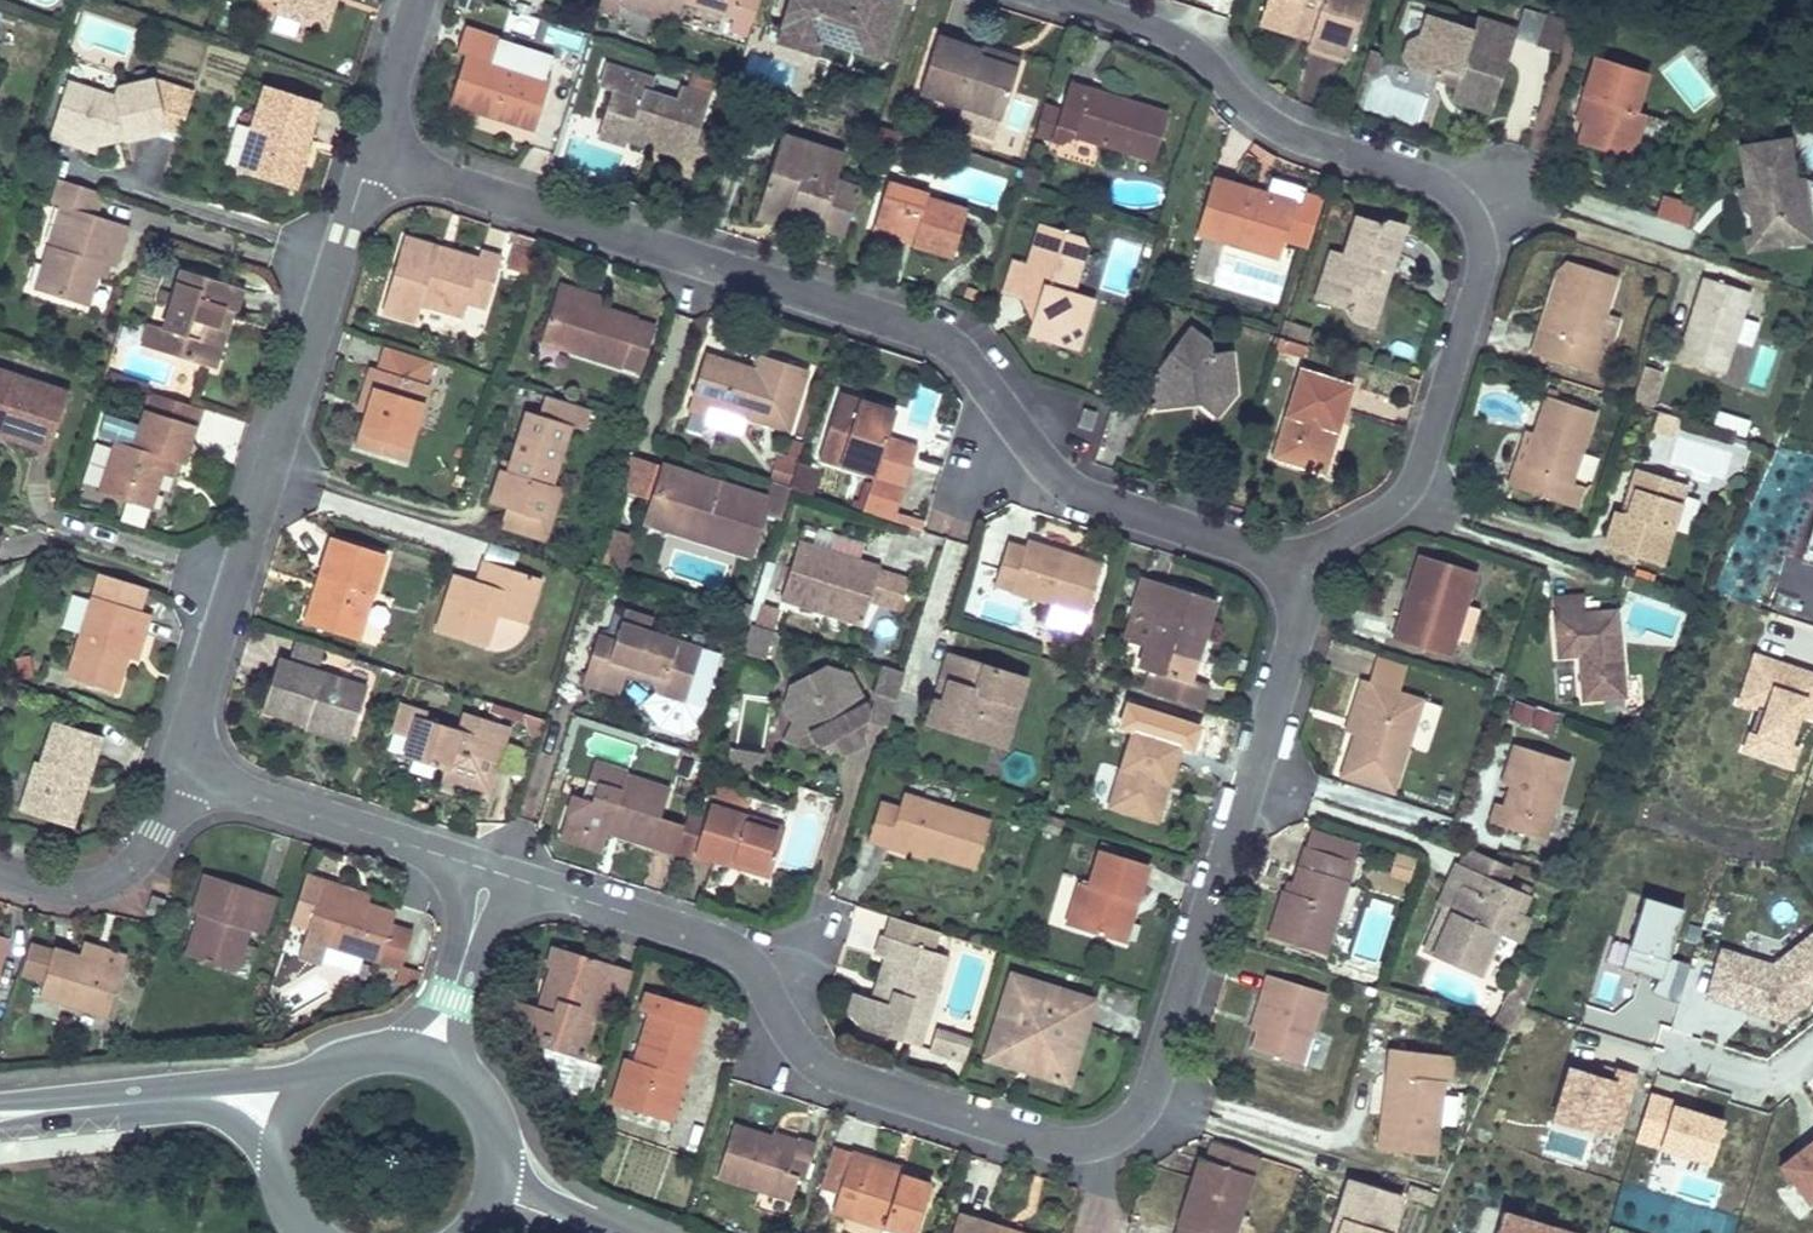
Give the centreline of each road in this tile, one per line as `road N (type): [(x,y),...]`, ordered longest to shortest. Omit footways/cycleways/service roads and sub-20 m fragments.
road 1 (residential): [(1310,574),(1154,1082),(1138,1118),(1105,1141),(1060,1145),(837,1076),(799,1049),(756,969),(730,949),(488,873)]
road 2 (residential): [(370,155),(922,332),(959,358),(1047,470),(1087,498),(1310,574)]
road 3 (residential): [(1066,0),(1183,46),(1262,120),(1307,142),(1441,184),(1474,223),(1477,275),(1421,462),(1396,505),(1333,540),(1310,574)]
road 4 (residential): [(370,155),(179,774)]
road 5 (residential): [(488,873),(179,774)]
road 6 (residential): [(179,774),(158,834),(121,880),(58,889),(0,873)]
road 7 (residential): [(419,0),(370,155)]
road 8 (residential): [(1669,1053),(1764,1078),(1812,1042)]
road 9 (primary): [(0,1117),(155,1100)]
road 10 (primary): [(305,1081),(155,1100)]
road 11 (primary): [(155,1100),(233,1123),(275,1167)]
road 12 (primary): [(607,1232),(506,1163)]
road 13 (primary): [(506,1163),(492,1104),(451,1060)]

